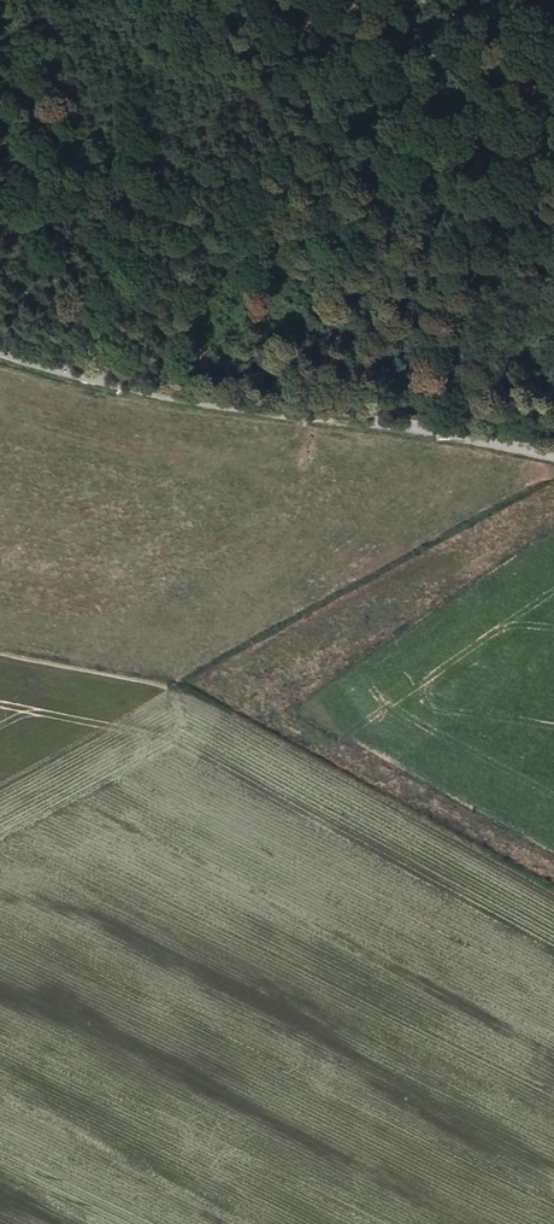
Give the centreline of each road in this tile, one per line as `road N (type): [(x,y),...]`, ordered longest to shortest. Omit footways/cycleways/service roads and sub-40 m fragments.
road 1 (unclassified): [(553,454),(140,387),(0,350)]

